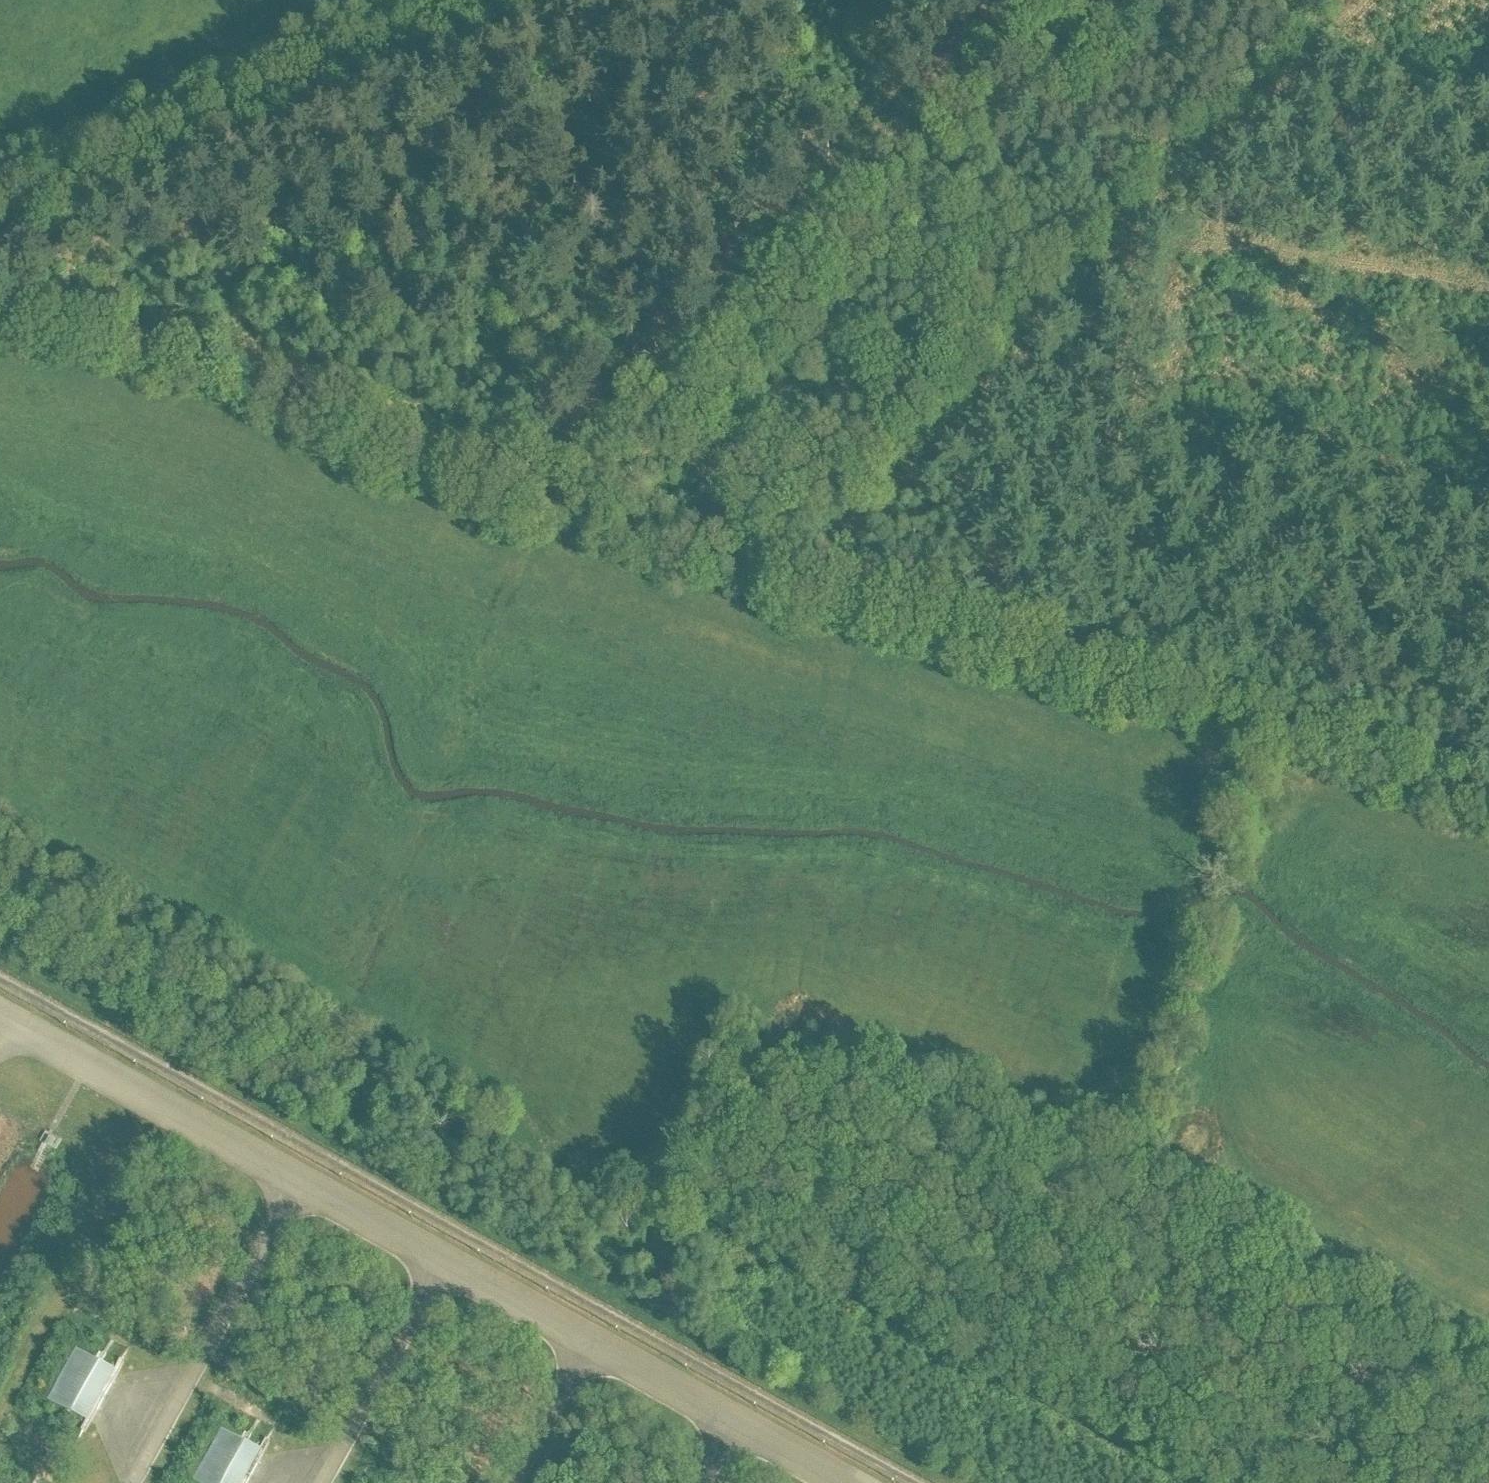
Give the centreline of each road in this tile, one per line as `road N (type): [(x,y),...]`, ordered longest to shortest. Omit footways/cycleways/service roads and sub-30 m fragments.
road 1 (tertiary): [(0,231),(521,0)]

